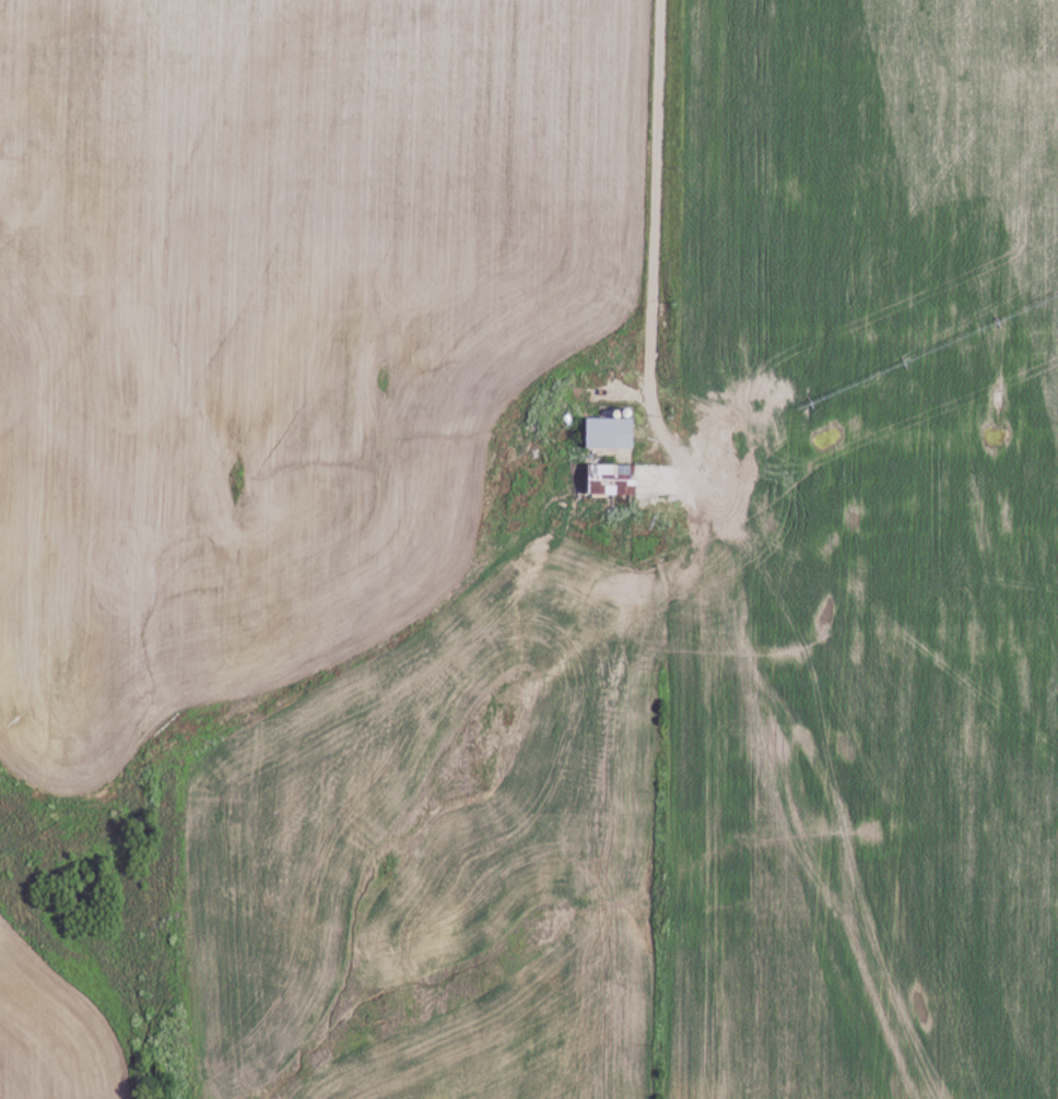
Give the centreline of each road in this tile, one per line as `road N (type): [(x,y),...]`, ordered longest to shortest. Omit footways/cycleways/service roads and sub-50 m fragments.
road 1 (track): [(933,1098),(773,771),(655,339)]
road 2 (residential): [(662,0),(655,339)]

